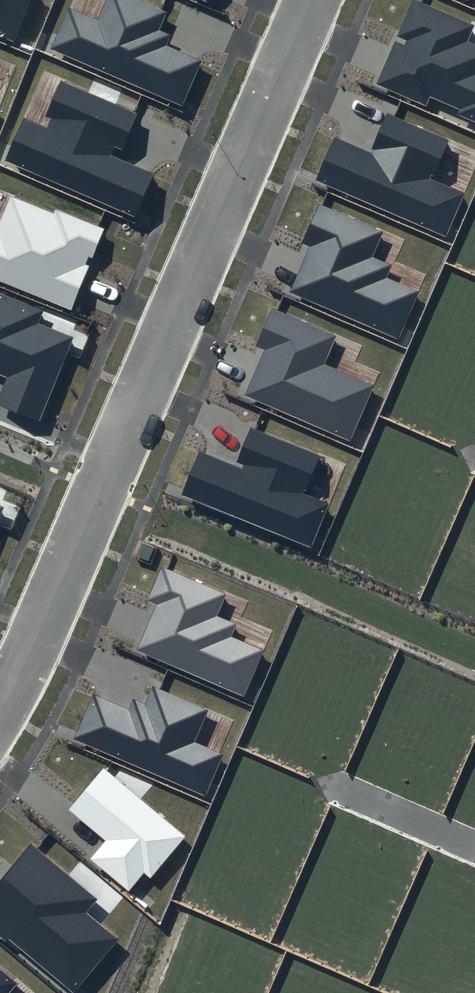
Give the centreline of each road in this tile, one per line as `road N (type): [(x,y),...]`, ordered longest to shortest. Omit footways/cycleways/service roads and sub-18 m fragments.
road 1 (residential): [(312,0),(0,712)]

